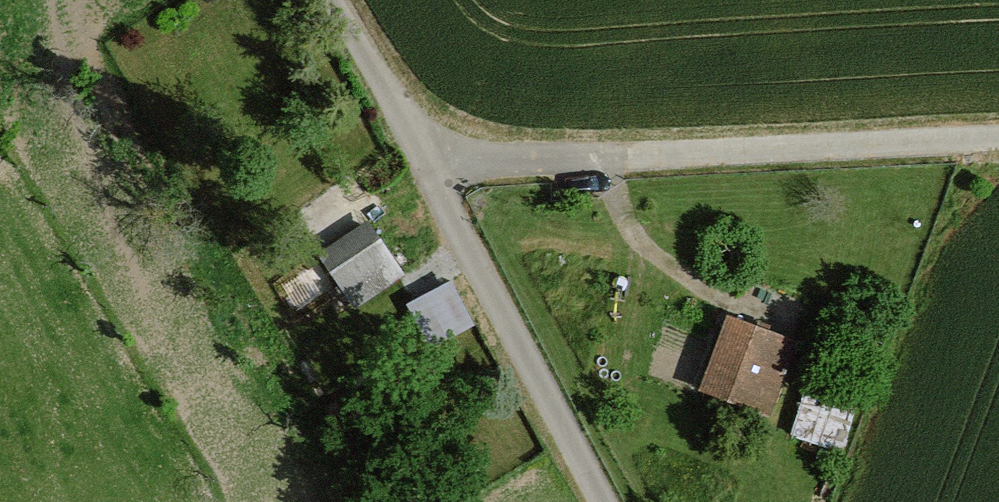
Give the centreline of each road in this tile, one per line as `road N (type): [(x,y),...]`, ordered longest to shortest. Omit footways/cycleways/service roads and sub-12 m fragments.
road 1 (track): [(427,165),(998,138)]
road 2 (track): [(605,501),(427,165)]
road 3 (unclassified): [(331,0),(427,165)]

